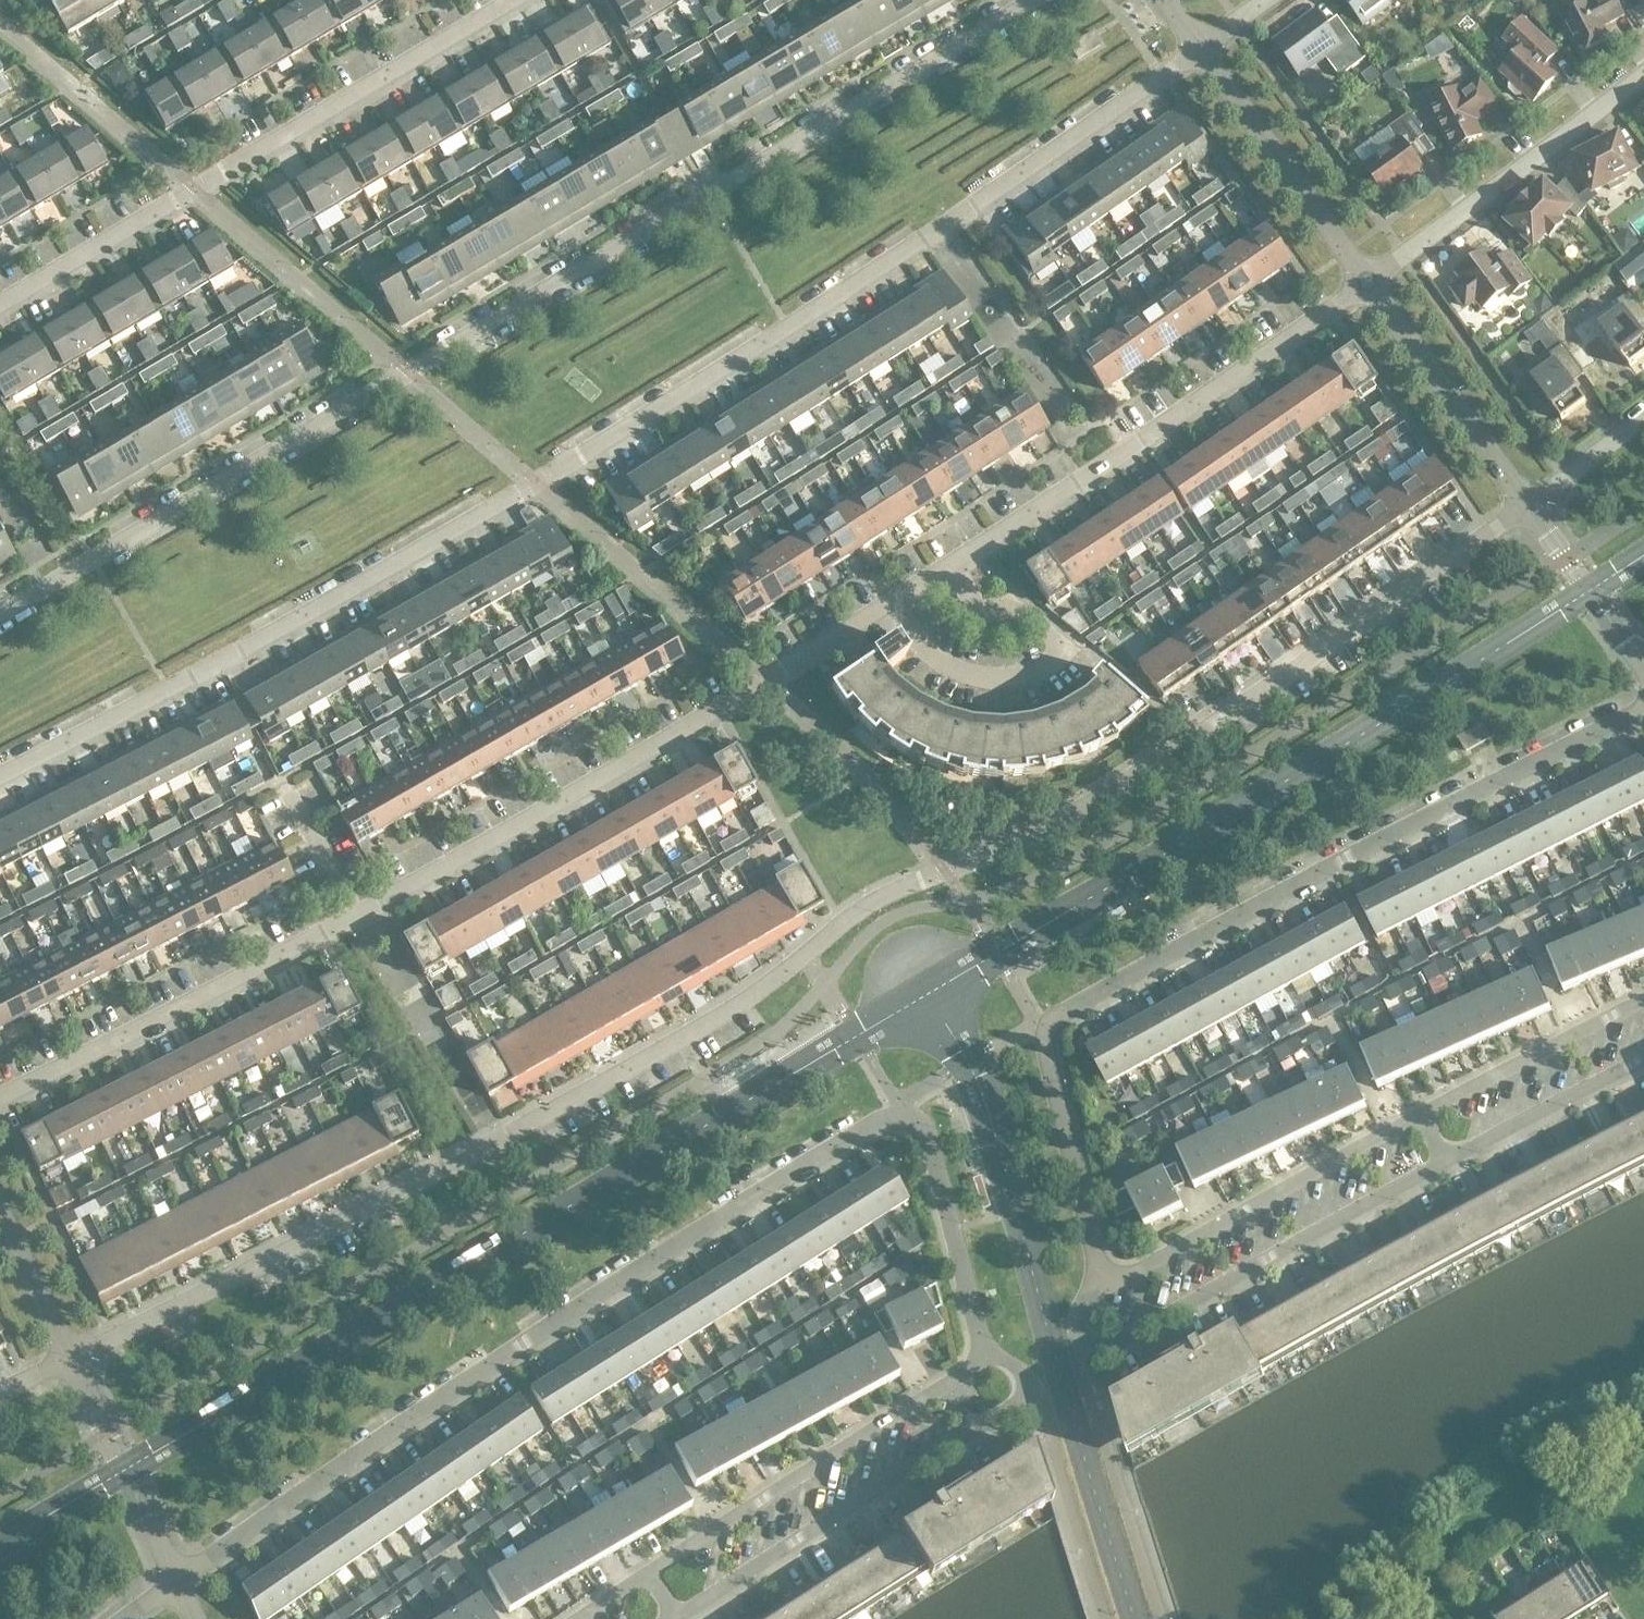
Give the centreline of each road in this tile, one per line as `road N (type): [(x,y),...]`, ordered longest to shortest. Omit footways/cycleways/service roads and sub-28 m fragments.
road 1 (residential): [(70,1358),(722,1018),(878,901),(1018,844),(1194,736),(1530,505)]
road 2 (residential): [(0,1098),(364,914),(768,680),(1107,469),(1369,286)]
road 3 (residential): [(0,781),(218,668),(536,482),(942,229),(1202,46)]
road 4 (residential): [(0,614),(1031,0)]
road 5 (residential): [(1103,1280),(1047,1029),(1173,953),(1643,704)]
road 6 (residential): [(177,1581),(873,1123),(900,1118)]
road 7 (residential): [(0,305),(510,0)]
road 8 (residential): [(679,1618),(1013,1405),(1025,1375),(1004,1358),(982,1355)]
road 9 (residential): [(982,1355),(652,1568)]
road 10 (residential): [(1115,1344),(1446,1165)]
road 11 (residential): [(1420,1116),(1132,1273),(1103,1280)]
road 12 (residential): [(1369,286),(1643,72)]
road 13 (residential): [(1369,286),(1202,46)]
road 14 (residential): [(1530,505),(1369,286)]
road 15 (residential): [(982,1355),(924,1134),(900,1118)]
road 16 (residential): [(1643,1000),(1420,1116)]
road 17 (residential): [(1446,1165),(1643,1062)]
road 18 (residential): [(70,1358),(0,1211)]
road 19 (residential): [(1530,505),(1643,417)]
road 20 (residential): [(123,1471),(70,1358)]
road 21 (unclassified): [(177,1581),(123,1471)]

